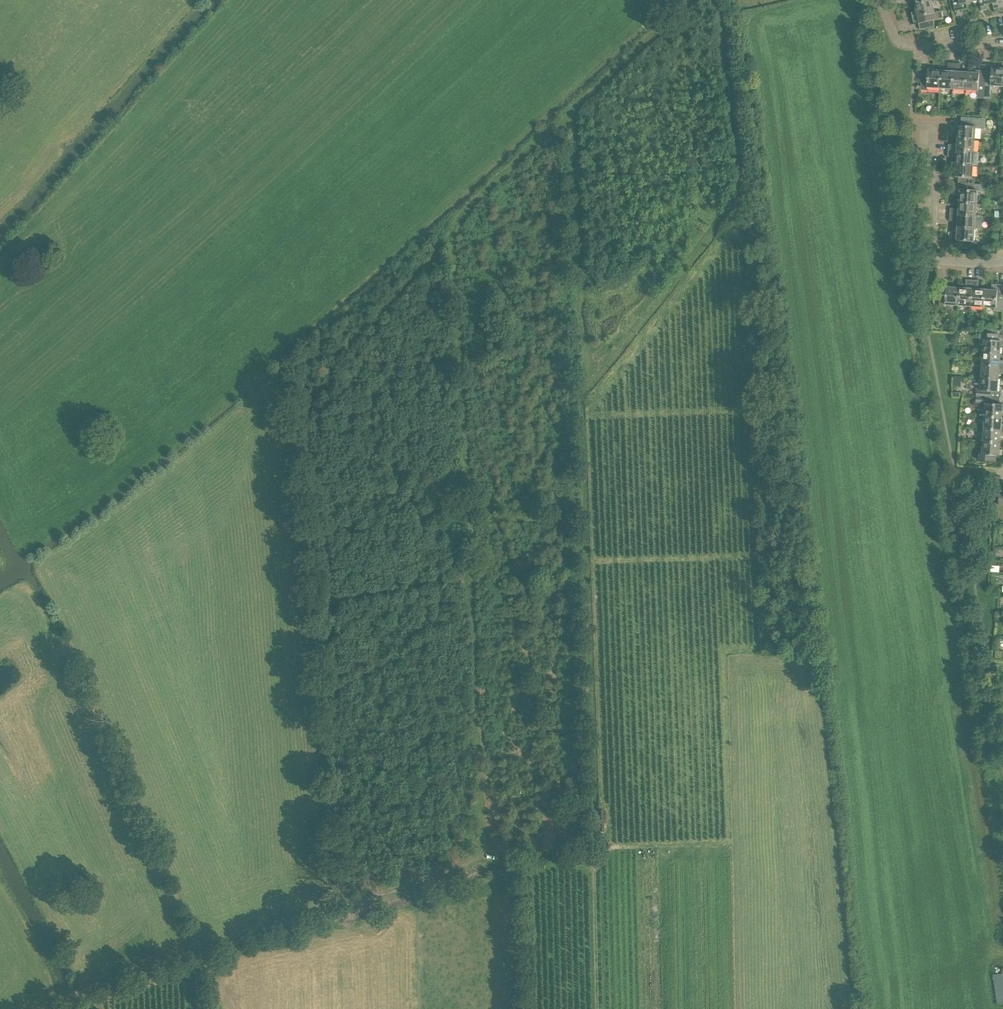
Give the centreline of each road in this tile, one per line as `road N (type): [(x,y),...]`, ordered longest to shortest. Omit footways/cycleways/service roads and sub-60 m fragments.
road 1 (track): [(59,999),(465,865),(480,848),(453,234),(338,359),(305,424),(331,598),(344,865)]
road 2 (track): [(715,0),(741,199),(597,372),(589,367),(581,312),(575,122)]
road 3 (track): [(453,234),(480,198),(695,0)]
road 4 (track): [(590,696),(601,846),(598,1008)]
road 5 (residential): [(1002,263),(944,263),(937,121)]
road 6 (residential): [(1002,42),(904,45),(881,0)]
road 7 (track): [(331,598),(434,580),(468,583)]

